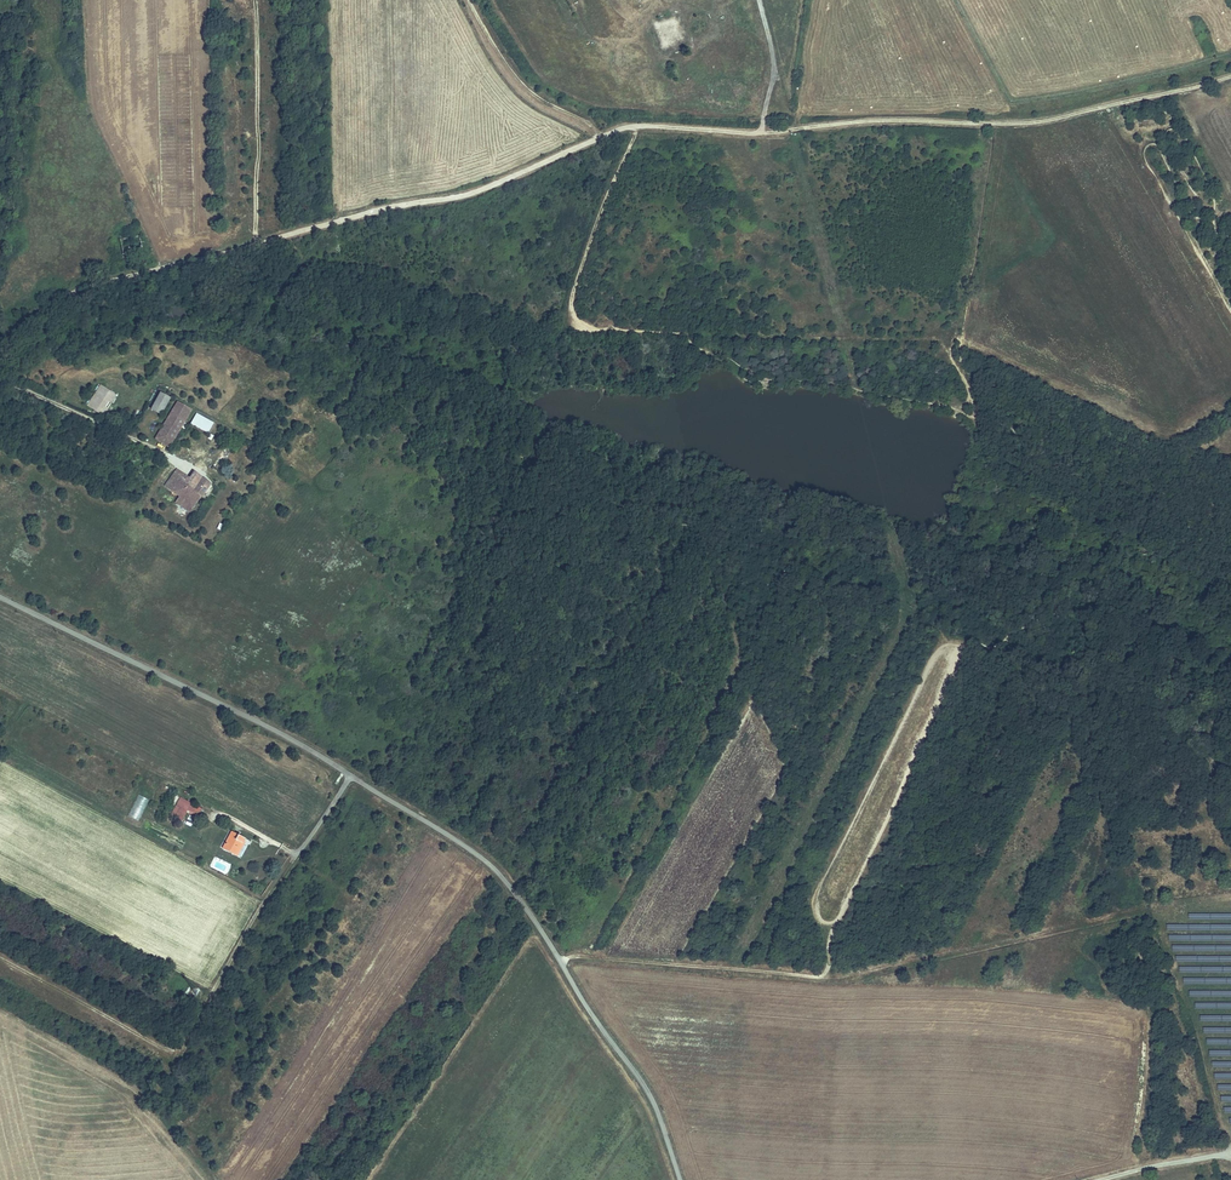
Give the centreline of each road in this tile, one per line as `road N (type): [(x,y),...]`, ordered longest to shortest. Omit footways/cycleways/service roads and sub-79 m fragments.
road 1 (unclassified): [(680,1179),(645,1088),(526,909),(483,858),(301,744),(0,597)]
road 2 (track): [(560,961),(828,973),(837,927),(908,798),(970,647),(1011,651),(1029,636),(1050,562)]
road 3 (track): [(633,125),(468,192),(398,202),(87,287),(36,315),(0,355)]
road 4 (track): [(1230,75),(1027,122),(872,121),(776,132),(633,125)]
road 5 (track): [(633,125),(636,144),(611,179),(574,290),(576,322),(953,340)]
road 6 (track): [(685,332),(749,375),(836,380),(933,405),(975,400)]
road 7 (track): [(297,852),(145,1099)]
road 8 (track): [(953,340),(969,305),(1041,247),(1043,232),(983,123)]
road 9 (track): [(288,233),(312,255),(433,277),(532,314)]
road 10 (track): [(0,958),(169,1050),(182,1047)]
road 11 (track): [(473,0),(528,87),(603,134)]
road 12 (track): [(746,0),(797,129)]

